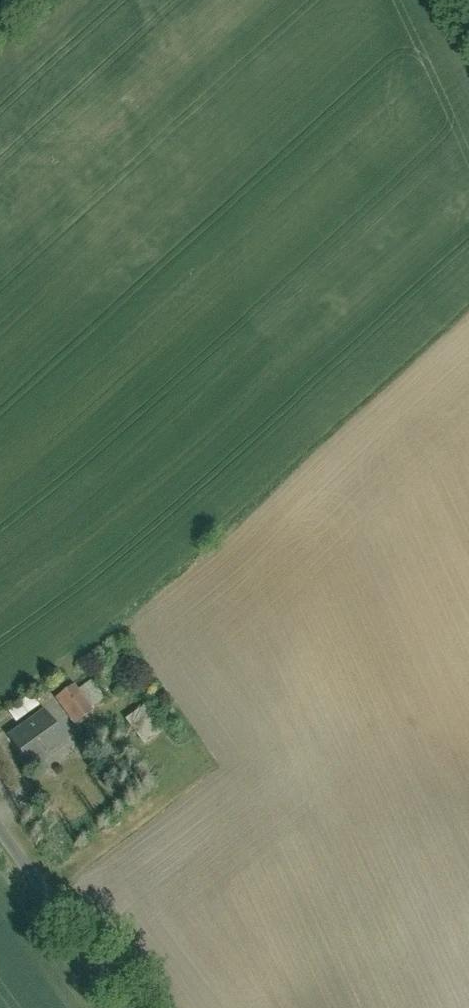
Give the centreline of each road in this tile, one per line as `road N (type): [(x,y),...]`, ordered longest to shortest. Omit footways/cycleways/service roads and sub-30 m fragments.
road 1 (residential): [(127,1007),(0,830)]

